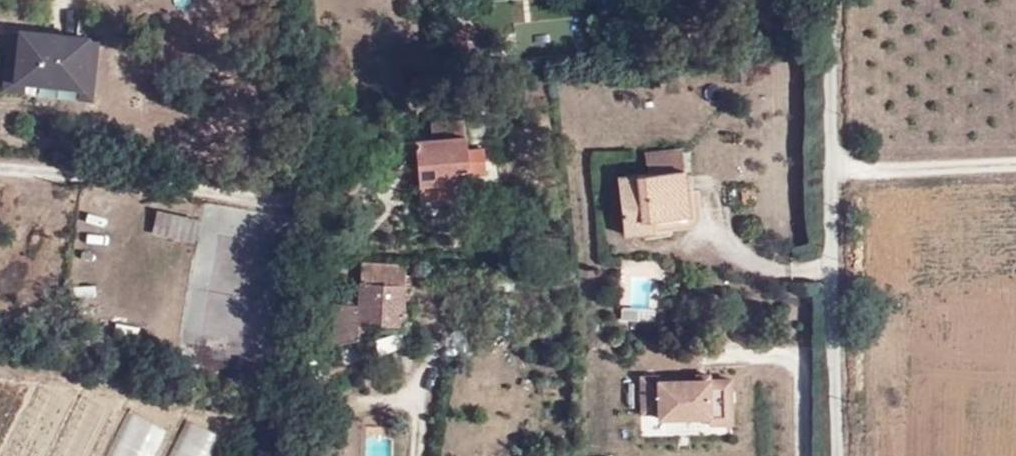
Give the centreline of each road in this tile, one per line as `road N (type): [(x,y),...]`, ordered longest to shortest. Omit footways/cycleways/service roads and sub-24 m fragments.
road 1 (unclassified): [(838,455),(834,0)]

